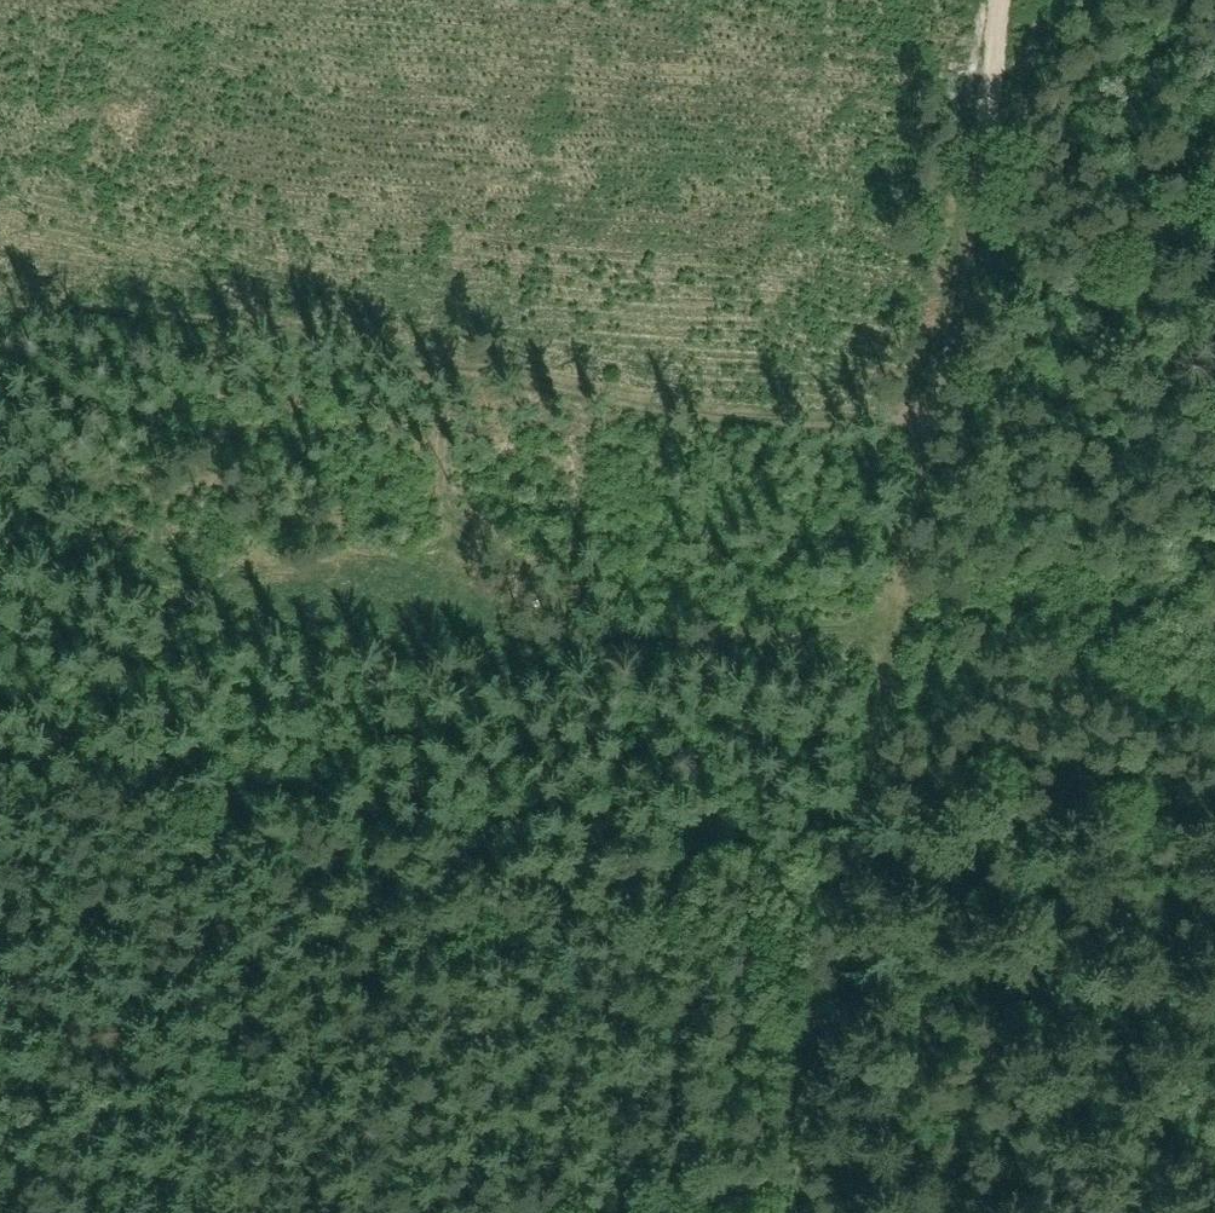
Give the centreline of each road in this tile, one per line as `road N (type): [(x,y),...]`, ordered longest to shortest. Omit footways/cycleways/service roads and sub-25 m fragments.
road 1 (track): [(984,0),(777,1212)]
road 2 (track): [(868,667),(583,652)]

